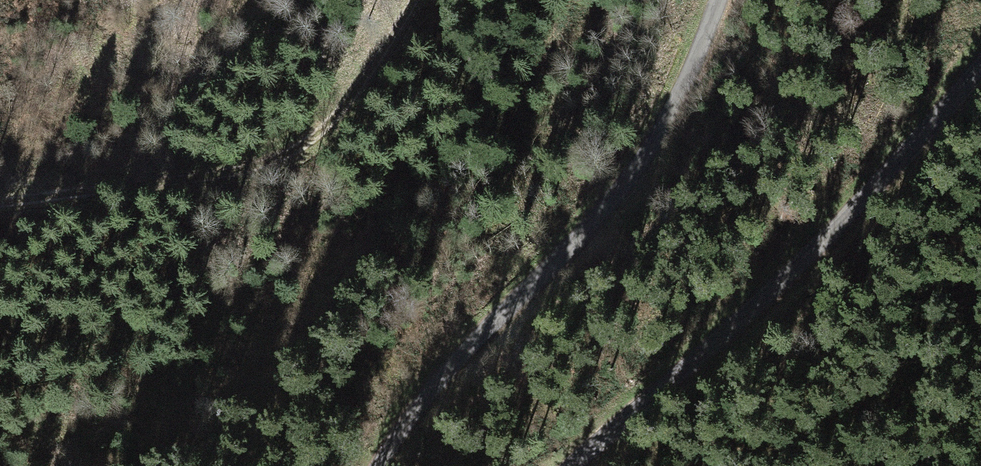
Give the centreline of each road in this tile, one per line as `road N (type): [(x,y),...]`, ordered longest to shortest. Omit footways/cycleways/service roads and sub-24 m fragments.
road 1 (unclassified): [(373,465),(638,151),(715,0)]
road 2 (unclassified): [(980,58),(762,297),(572,465)]
road 3 (track): [(425,0),(333,129),(264,173),(178,192),(0,206)]

